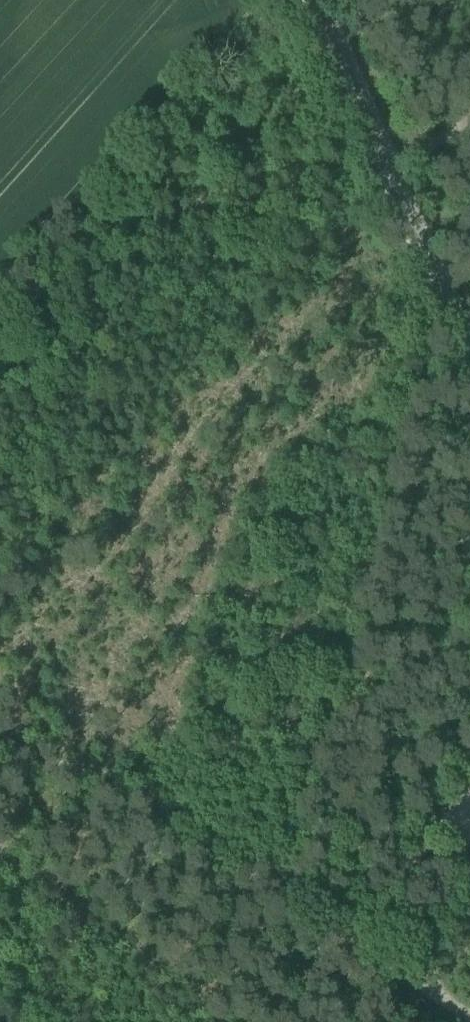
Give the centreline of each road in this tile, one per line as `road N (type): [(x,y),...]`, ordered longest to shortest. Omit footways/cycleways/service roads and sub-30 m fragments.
road 1 (track): [(277,888),(443,296)]
road 2 (unclassified): [(469,361),(315,0)]
road 3 (track): [(0,753),(38,756),(114,786),(277,888)]
road 4 (track): [(469,811),(443,824),(411,859),(364,940)]
road 5 (track): [(469,1014),(364,940)]

